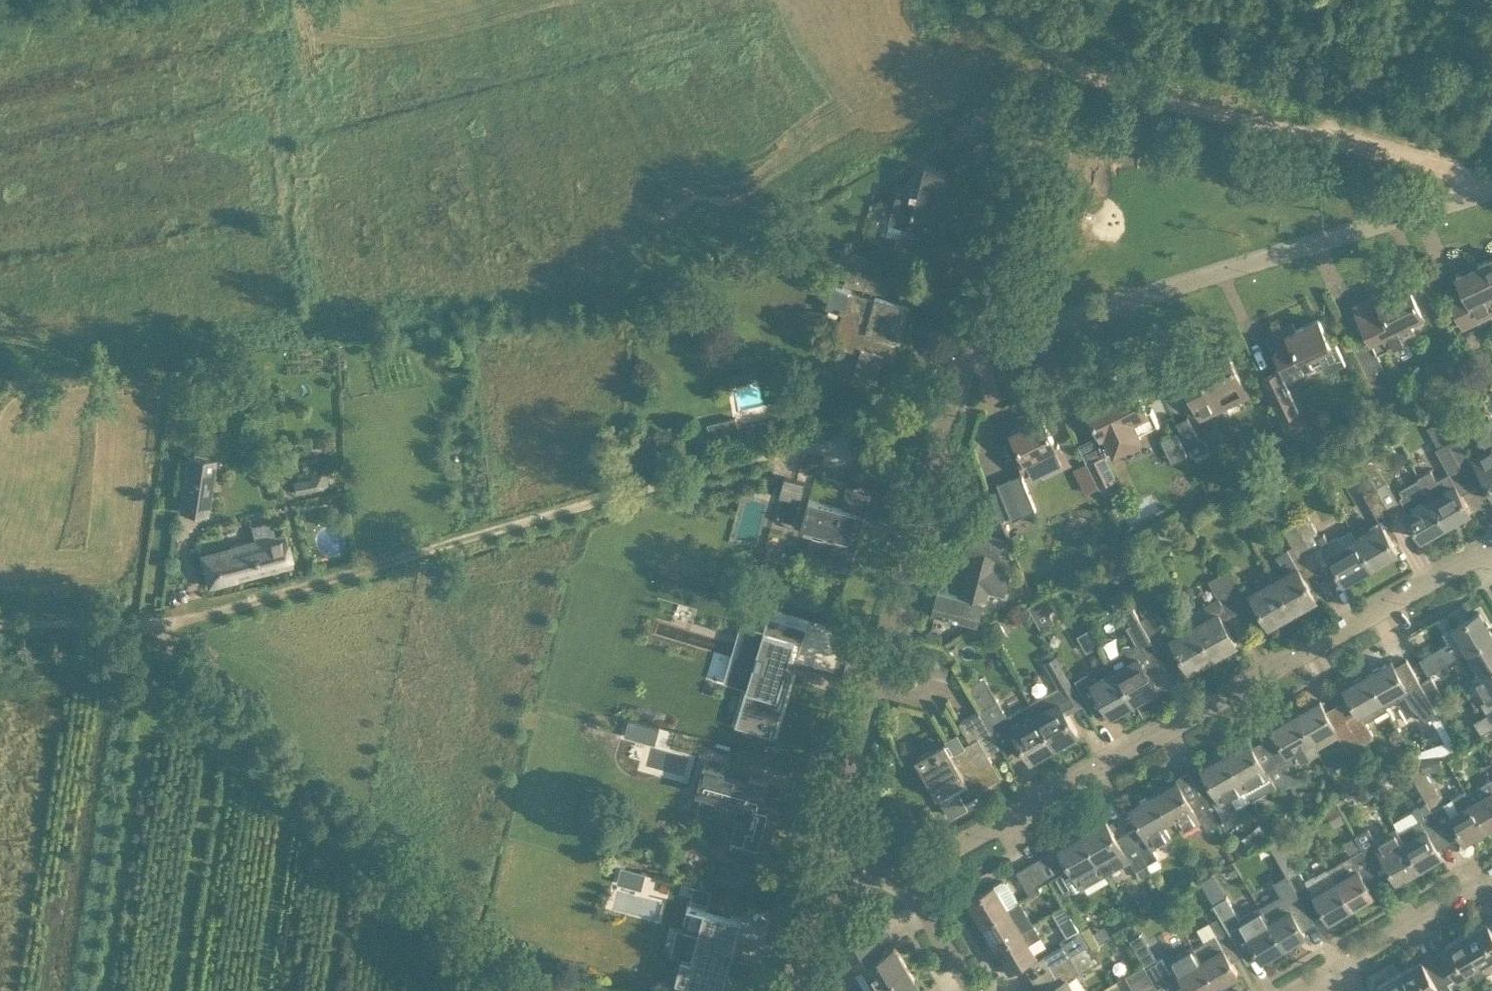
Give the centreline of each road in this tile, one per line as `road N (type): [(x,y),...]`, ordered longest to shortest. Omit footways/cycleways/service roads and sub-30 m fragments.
road 1 (unclassified): [(0,622),(152,618),(948,406)]
road 2 (residential): [(910,876),(1491,550)]
road 3 (residential): [(948,406),(959,362),(1000,337),(1491,186)]
road 4 (residential): [(828,855),(948,406)]
road 5 (track): [(1489,187),(1053,54)]
road 6 (track): [(973,350),(1053,54)]
road 7 (residential): [(1330,973),(1491,875)]
road 8 (residential): [(790,990),(828,855)]
road 9 (residential): [(910,876),(977,990)]

